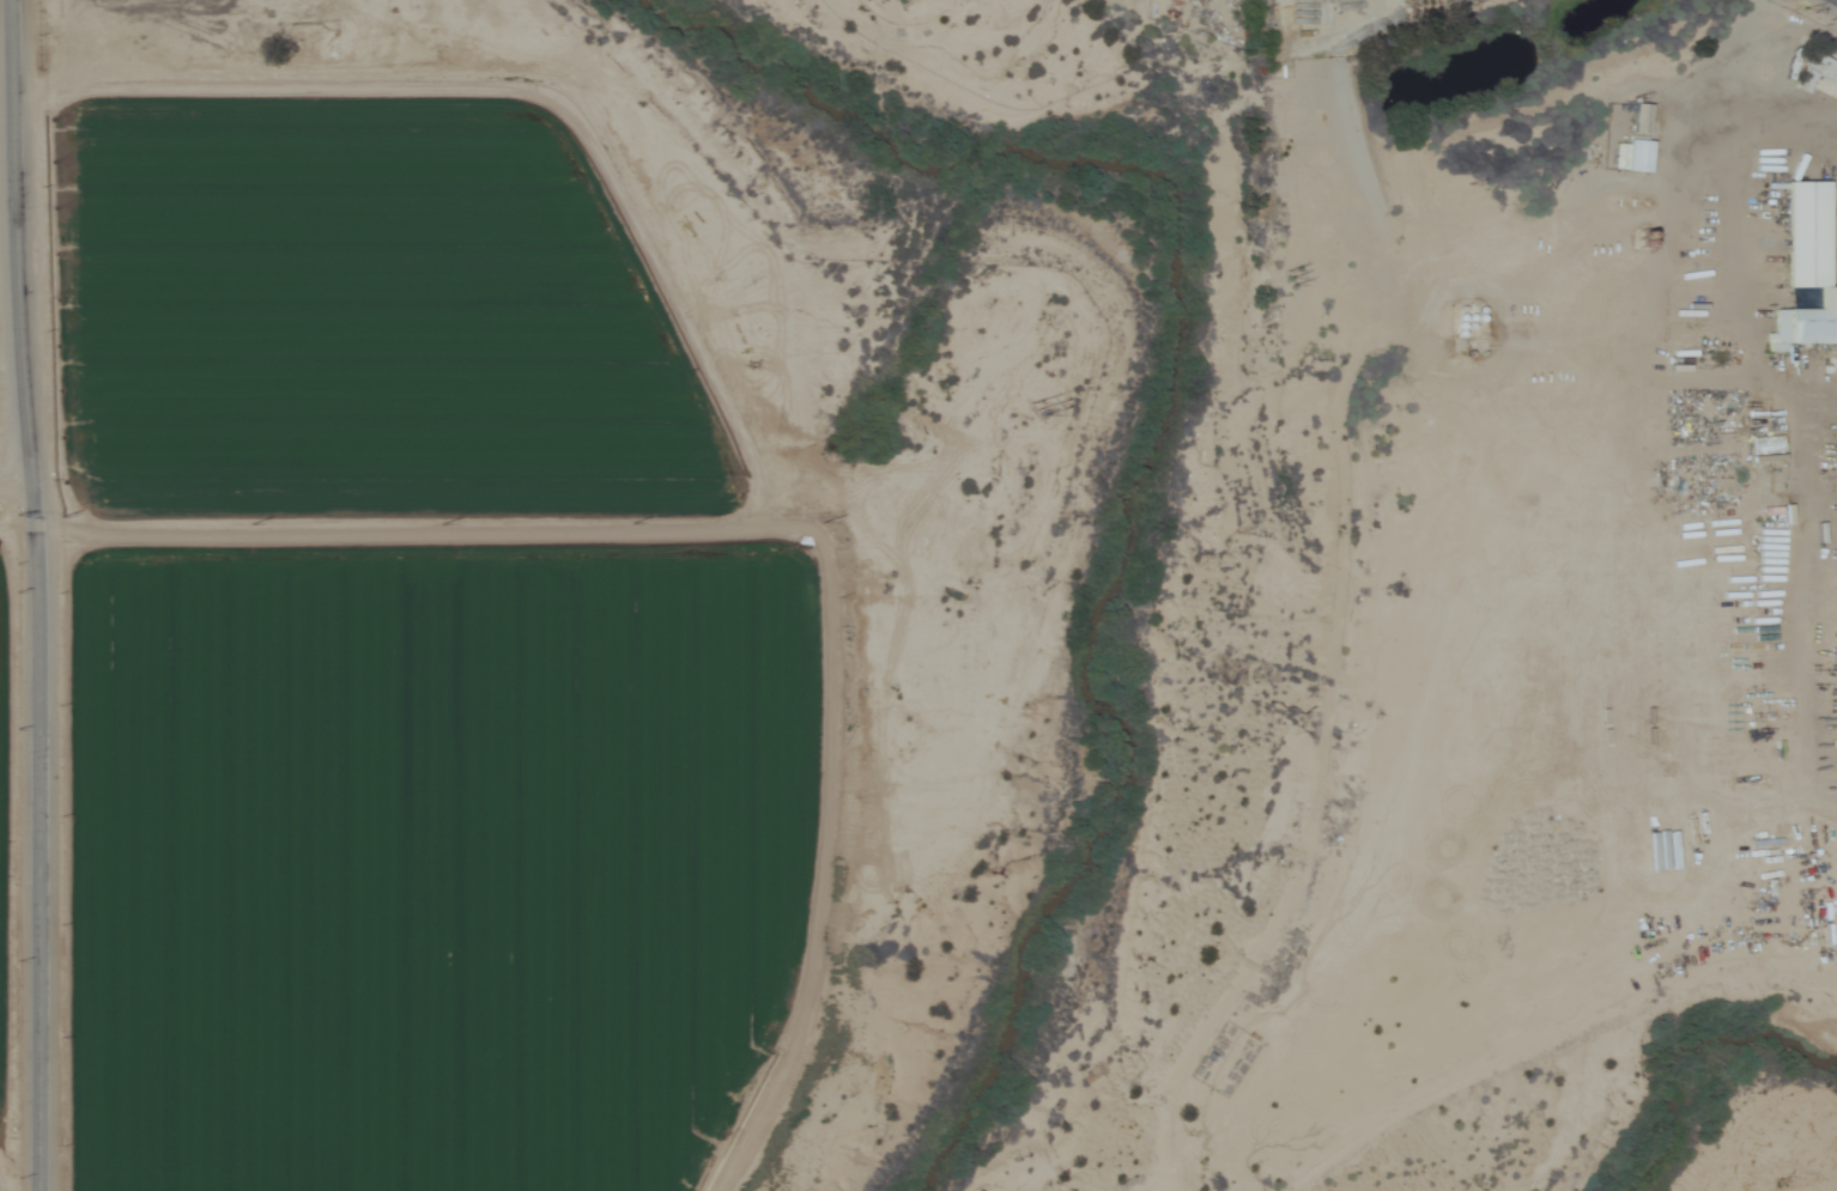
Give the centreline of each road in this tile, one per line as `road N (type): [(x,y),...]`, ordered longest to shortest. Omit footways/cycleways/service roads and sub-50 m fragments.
road 1 (secondary): [(37,1190),(37,642),(17,390),(7,0)]

